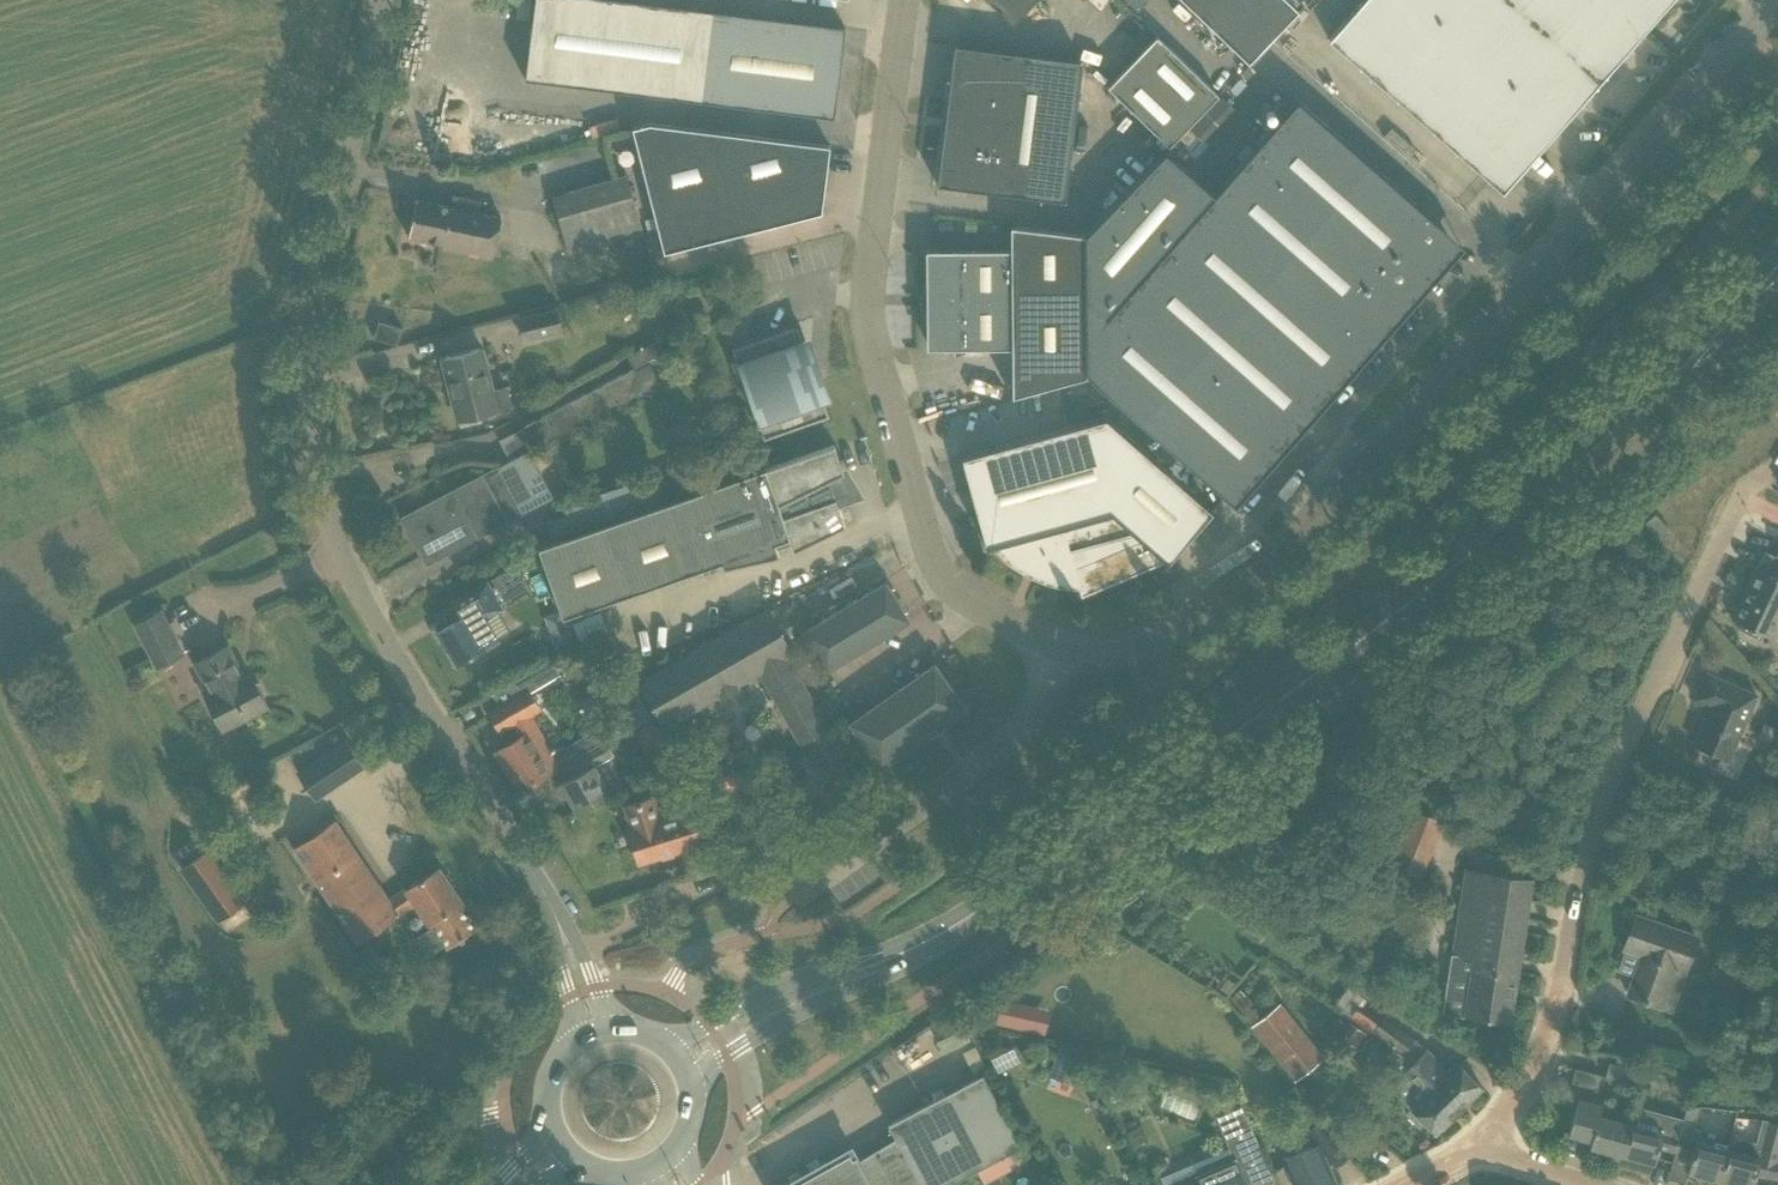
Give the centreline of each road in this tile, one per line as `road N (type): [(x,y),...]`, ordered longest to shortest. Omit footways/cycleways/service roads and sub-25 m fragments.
road 1 (secondary): [(890,965),(961,925),(1274,704),(1516,516),(1738,311)]
road 2 (unclassified): [(562,930),(319,499),(306,462),(302,376),(378,0)]
road 3 (unclassified): [(1060,652),(1113,651),(1167,631),(1264,558),(1335,492),(1771,0)]
road 4 (unclassified): [(908,0),(872,273),(879,351),(931,556),(961,596),(1060,652)]
road 5 (residential): [(1489,1140),(1541,1046),(1595,818),(1626,735),(1740,499)]
road 6 (unclassified): [(799,892),(998,749),(1027,722),(1060,652)]
road 7 (secondary): [(890,965),(834,971),(754,1001),(670,1051)]
road 8 (secondary): [(691,1087),(786,1021),(890,965)]

